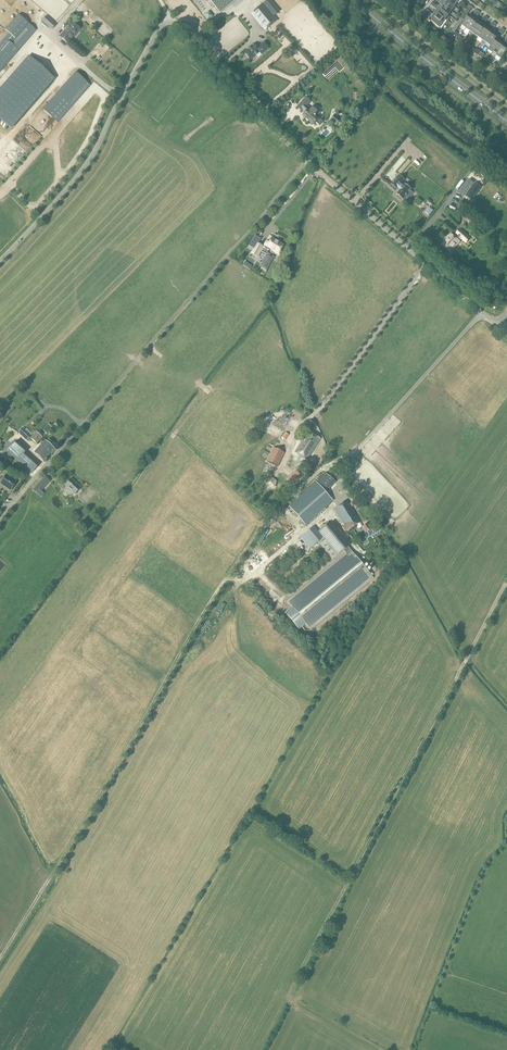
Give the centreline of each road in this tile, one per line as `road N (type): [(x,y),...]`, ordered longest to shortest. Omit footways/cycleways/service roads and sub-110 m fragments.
road 1 (unclassified): [(497,326),(306,161),(169,17)]
road 2 (unclassified): [(0,260),(90,166),(169,17)]
road 3 (secondary): [(506,121),(354,0)]

